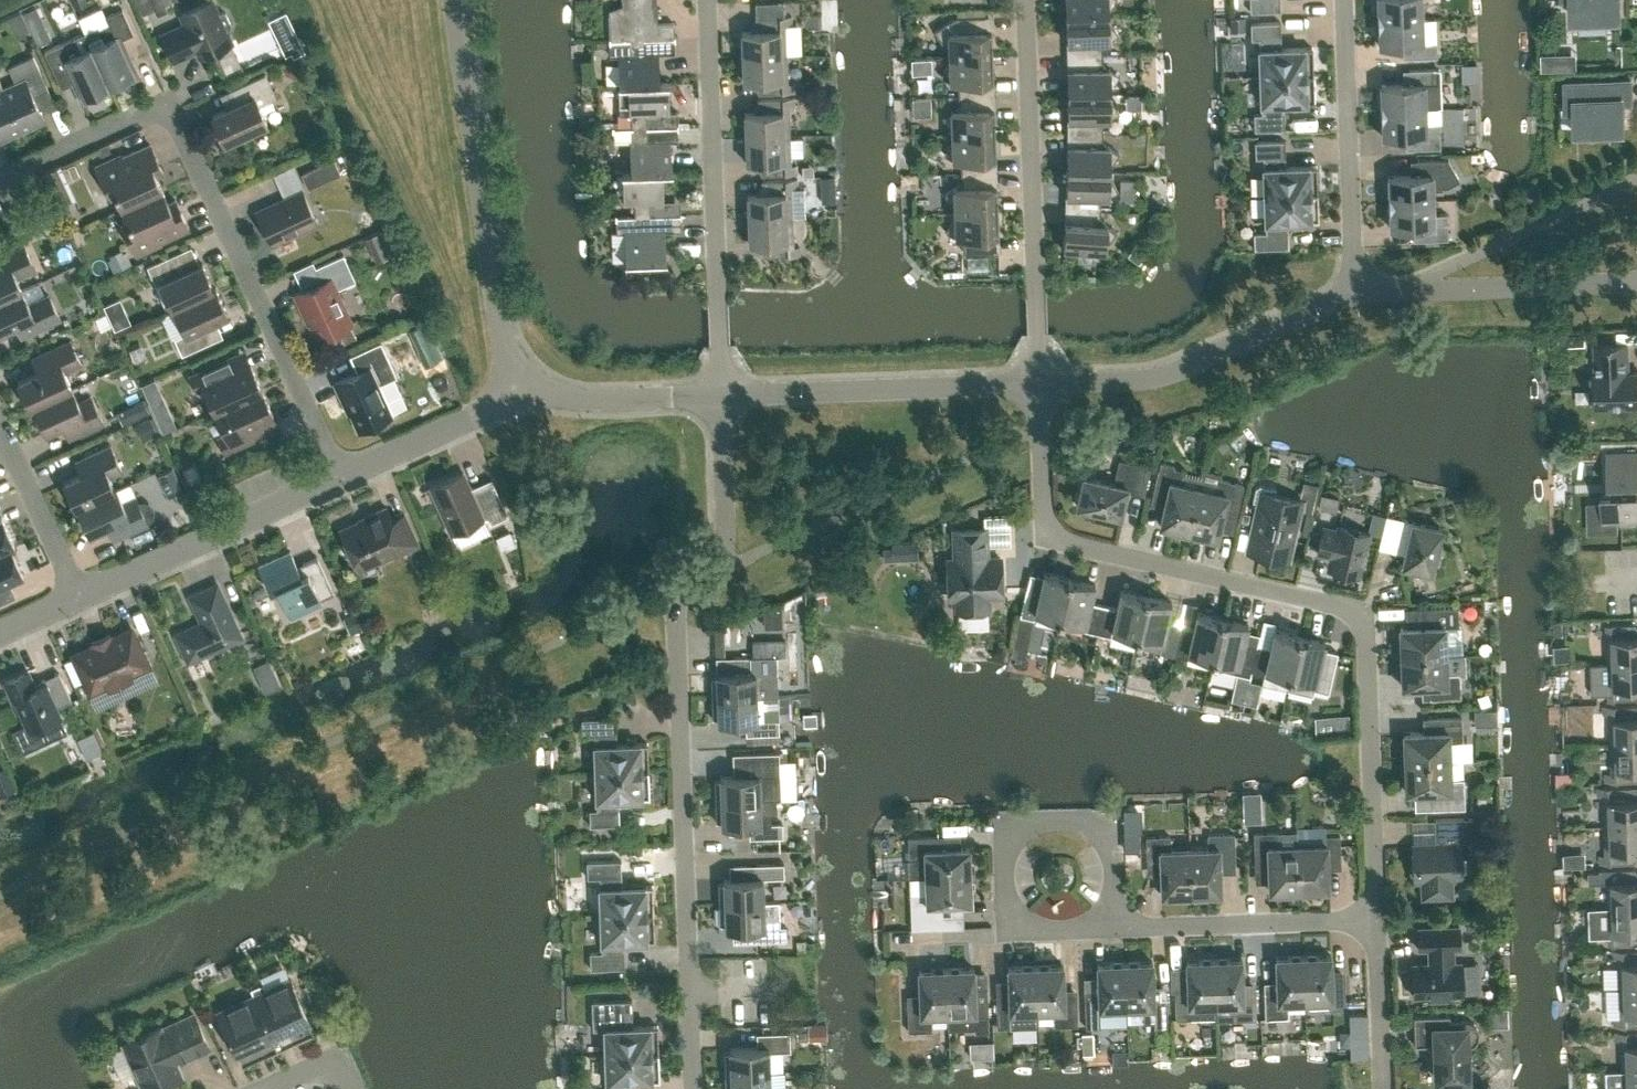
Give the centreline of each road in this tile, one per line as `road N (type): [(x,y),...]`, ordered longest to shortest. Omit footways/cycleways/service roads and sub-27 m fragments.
road 1 (residential): [(1376,919),(1367,636),(1357,618),(1341,603),(1072,544),(1050,532),(1039,382)]
road 2 (residential): [(693,1088),(676,616),(678,585),(723,563),(719,391)]
road 3 (residential): [(0,178),(131,118),(162,113),(173,119),(340,476)]
road 4 (residential): [(719,391),(706,0)]
road 5 (residential): [(452,0),(512,382)]
road 6 (residential): [(1025,0),(1039,382)]
road 7 (residential): [(1354,292),(1154,378),(1039,382)]
road 8 (residential): [(1117,930),(1019,933),(1003,921),(1001,843),(1024,820),(1087,817),(1113,837)]
road 9 (residential): [(719,391),(1039,382)]
road 10 (residential): [(1354,292),(1343,0)]
road 11 (residential): [(79,596),(340,476)]
road 12 (residential): [(1636,283),(1354,292)]
road 13 (residential): [(1376,919),(1117,930)]
road 14 (residential): [(512,382),(546,393),(719,391)]
road 15 (residential): [(340,476),(472,415),(512,382)]
road 16 (residential): [(79,596),(0,425)]
road 17 (residential): [(1382,1088),(1376,919)]

